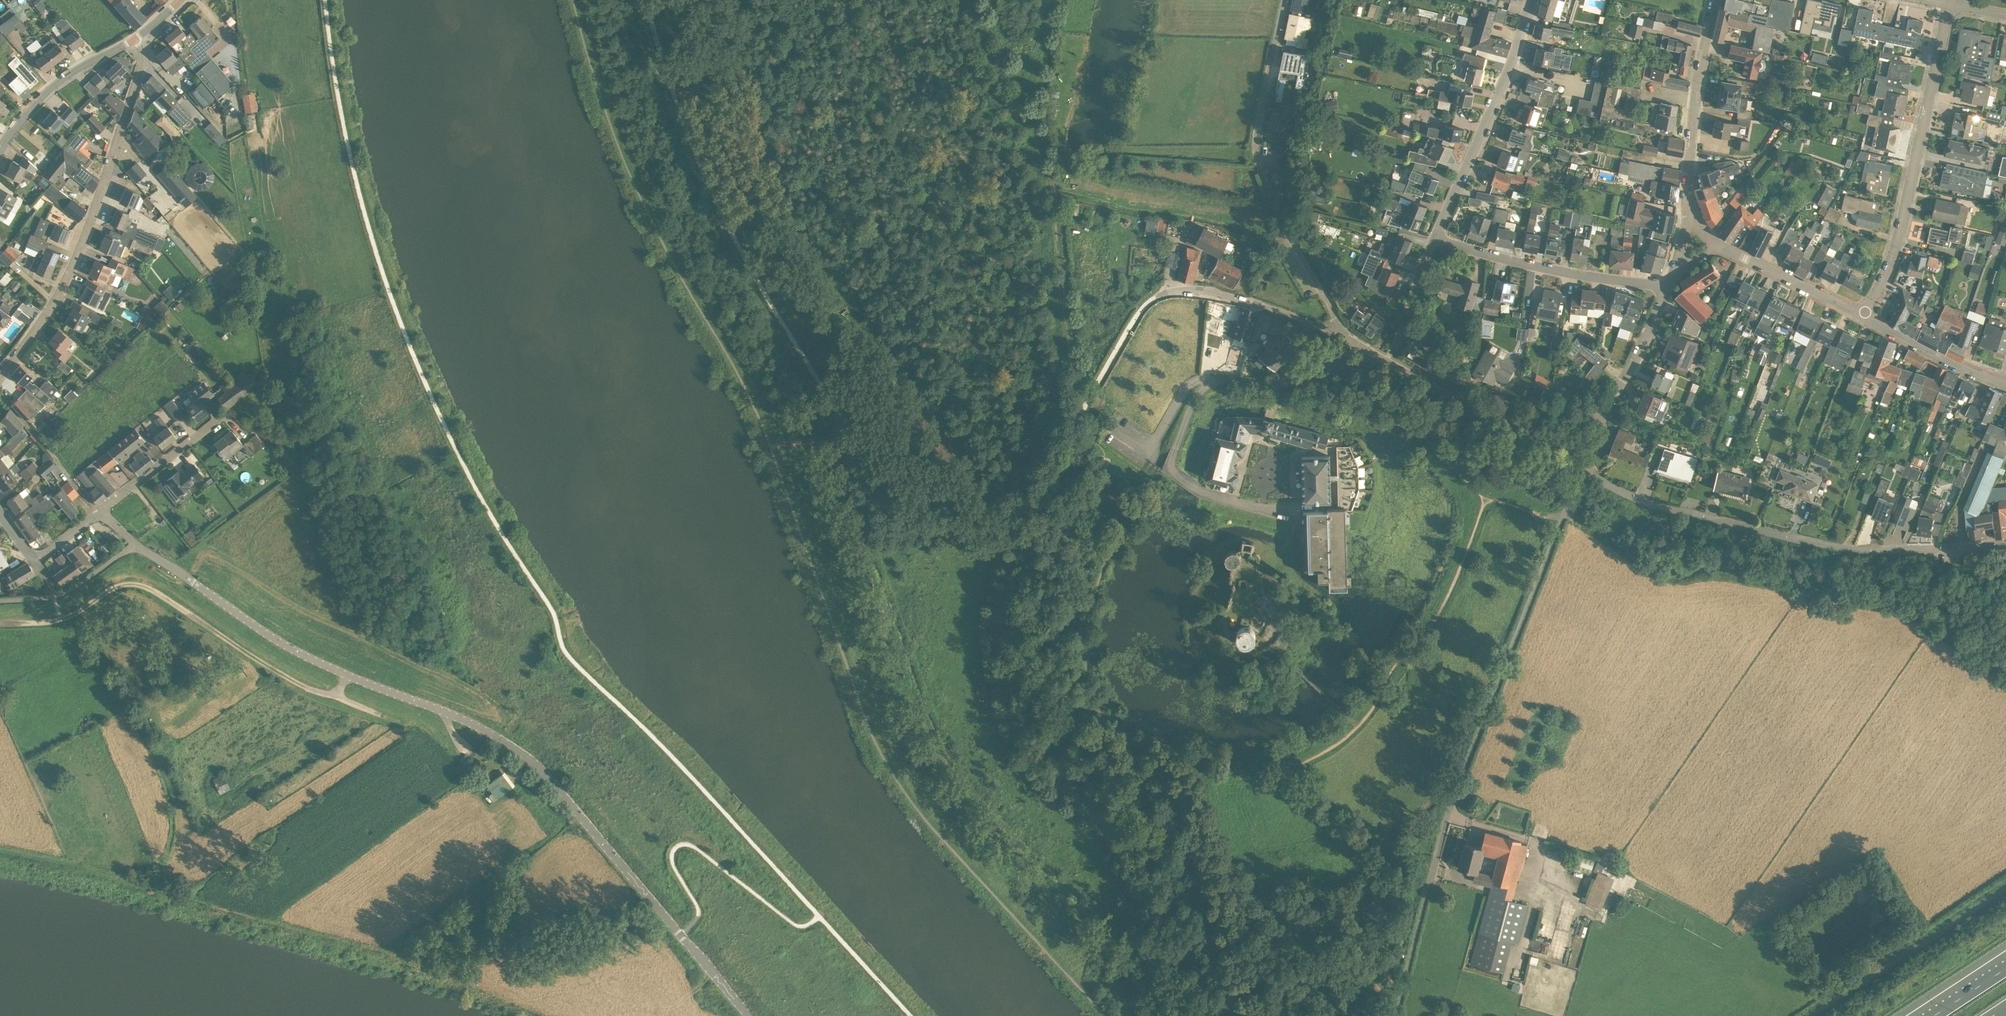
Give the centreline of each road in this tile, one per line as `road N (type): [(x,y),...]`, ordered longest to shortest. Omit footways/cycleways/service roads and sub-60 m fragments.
road 1 (unclassified): [(1346,337),(1211,292),(1159,295),(1135,318),(1056,462),(1027,496),(987,521),(927,522),(861,443),(838,436),(838,411),(736,242),(694,151),(645,0)]
road 2 (tertiary): [(747,1015),(516,749),(290,646),(135,544)]
road 3 (unclassified): [(1398,1015),(1449,810),(1580,468)]
road 4 (residential): [(1580,468),(1655,504),(1838,548),(2005,545)]
road 5 (track): [(0,625),(67,619),(113,591),(144,587),(308,689),(338,697),(347,674)]
road 6 (track): [(1027,496),(980,610),(986,677),(1004,738),(1027,778),(1097,837)]
road 7 (residential): [(0,379),(64,282),(87,229),(140,70),(135,39)]
road 8 (unclassified): [(1346,337),(1261,181),(1254,150),(1281,0)]
road 9 (residential): [(1863,316),(1888,268),(1949,3)]
road 10 (track): [(153,886),(171,838),(162,778),(75,614)]
road 11 (residential): [(1434,238),(1531,0)]
road 12 (residential): [(1668,286),(1513,262),(1434,238)]
road 13 (unclassified): [(1809,1015),(2005,889)]
road 14 (residential): [(1688,223),(1686,183),(1710,0)]
road 15 (track): [(375,948),(553,1015)]
road 16 (tertiary): [(0,152),(41,97),(135,39)]
road 17 (residential): [(1863,316),(1716,245)]
road 18 (residential): [(100,510),(228,412)]
road 19 (residential): [(2005,385),(1863,316)]
road 20 (unclassified): [(0,601),(64,594),(135,544)]
road 21 (unclassified): [(1500,425),(1370,352)]
road 22 (residential): [(1606,409),(1668,286)]

